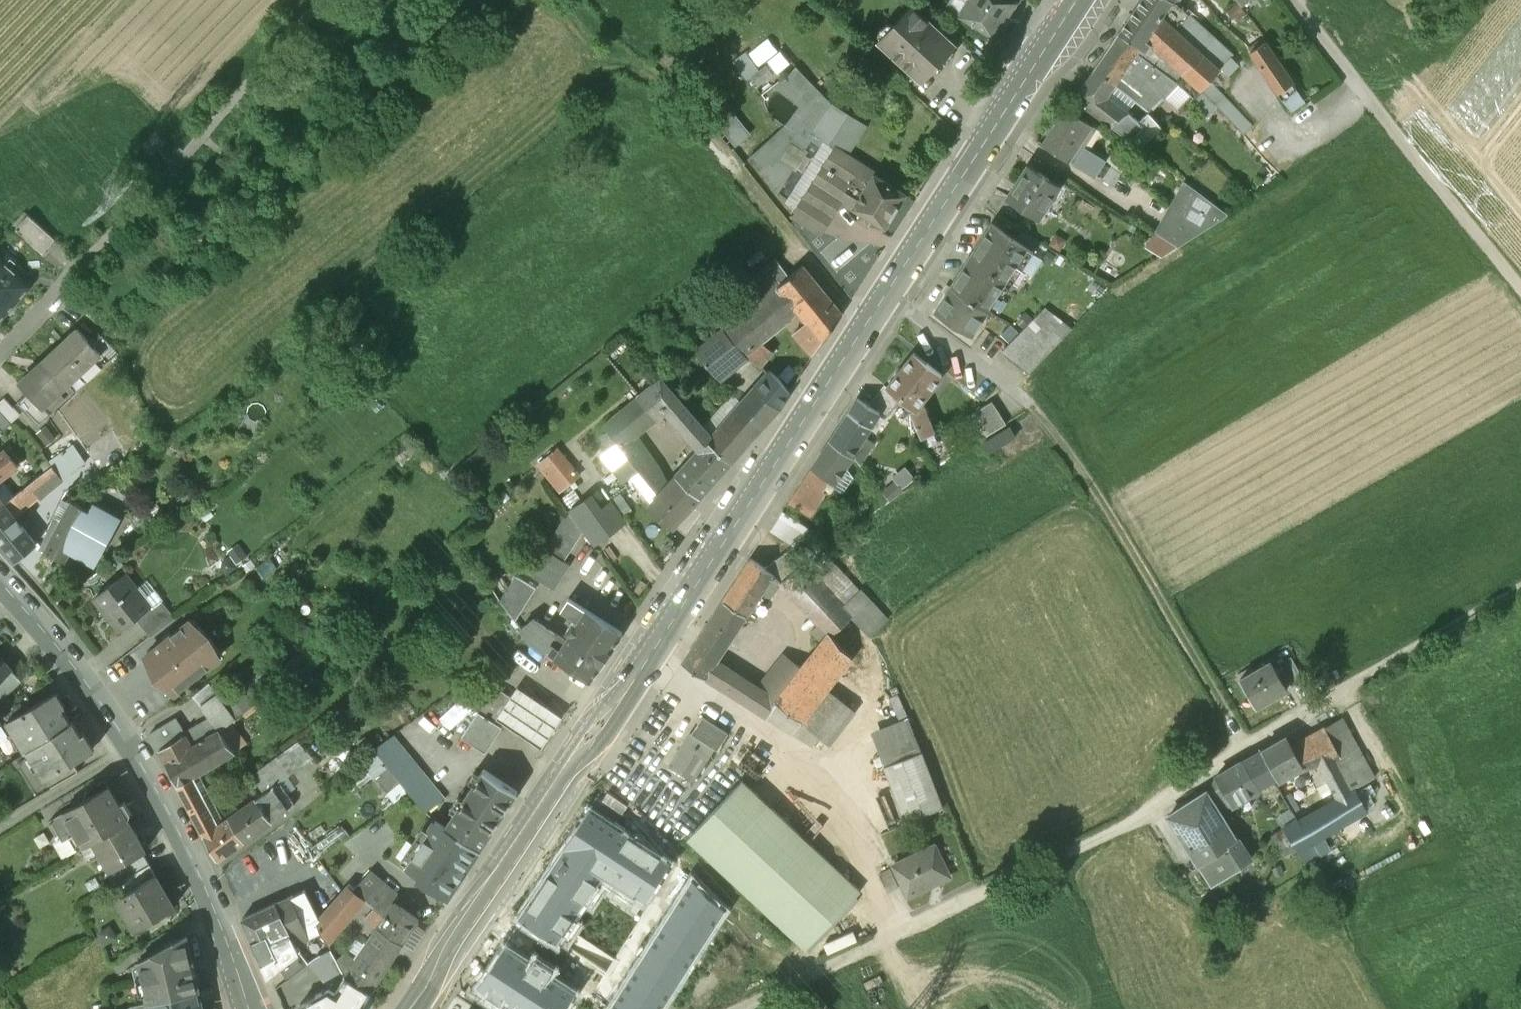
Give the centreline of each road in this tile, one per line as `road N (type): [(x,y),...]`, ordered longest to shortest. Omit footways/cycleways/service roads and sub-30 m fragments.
road 1 (primary): [(869,320),(413,1008)]
road 2 (residential): [(745,1008),(1160,811),(1203,771),(1339,692)]
road 3 (secondary): [(258,1008),(221,913),(153,785),(102,708),(0,586)]
road 4 (track): [(1294,0),(1520,280)]
road 5 (track): [(85,262),(328,0)]
road 6 (primary): [(1076,0),(885,294)]
road 7 (residential): [(1090,484),(1036,408),(885,294)]
road 8 (track): [(759,194),(673,83),(624,58),(581,0)]
road 9 (track): [(1339,692),(1520,582)]
road 10 (residential): [(869,320),(759,194)]
road 11 (residential): [(0,349),(85,262)]

